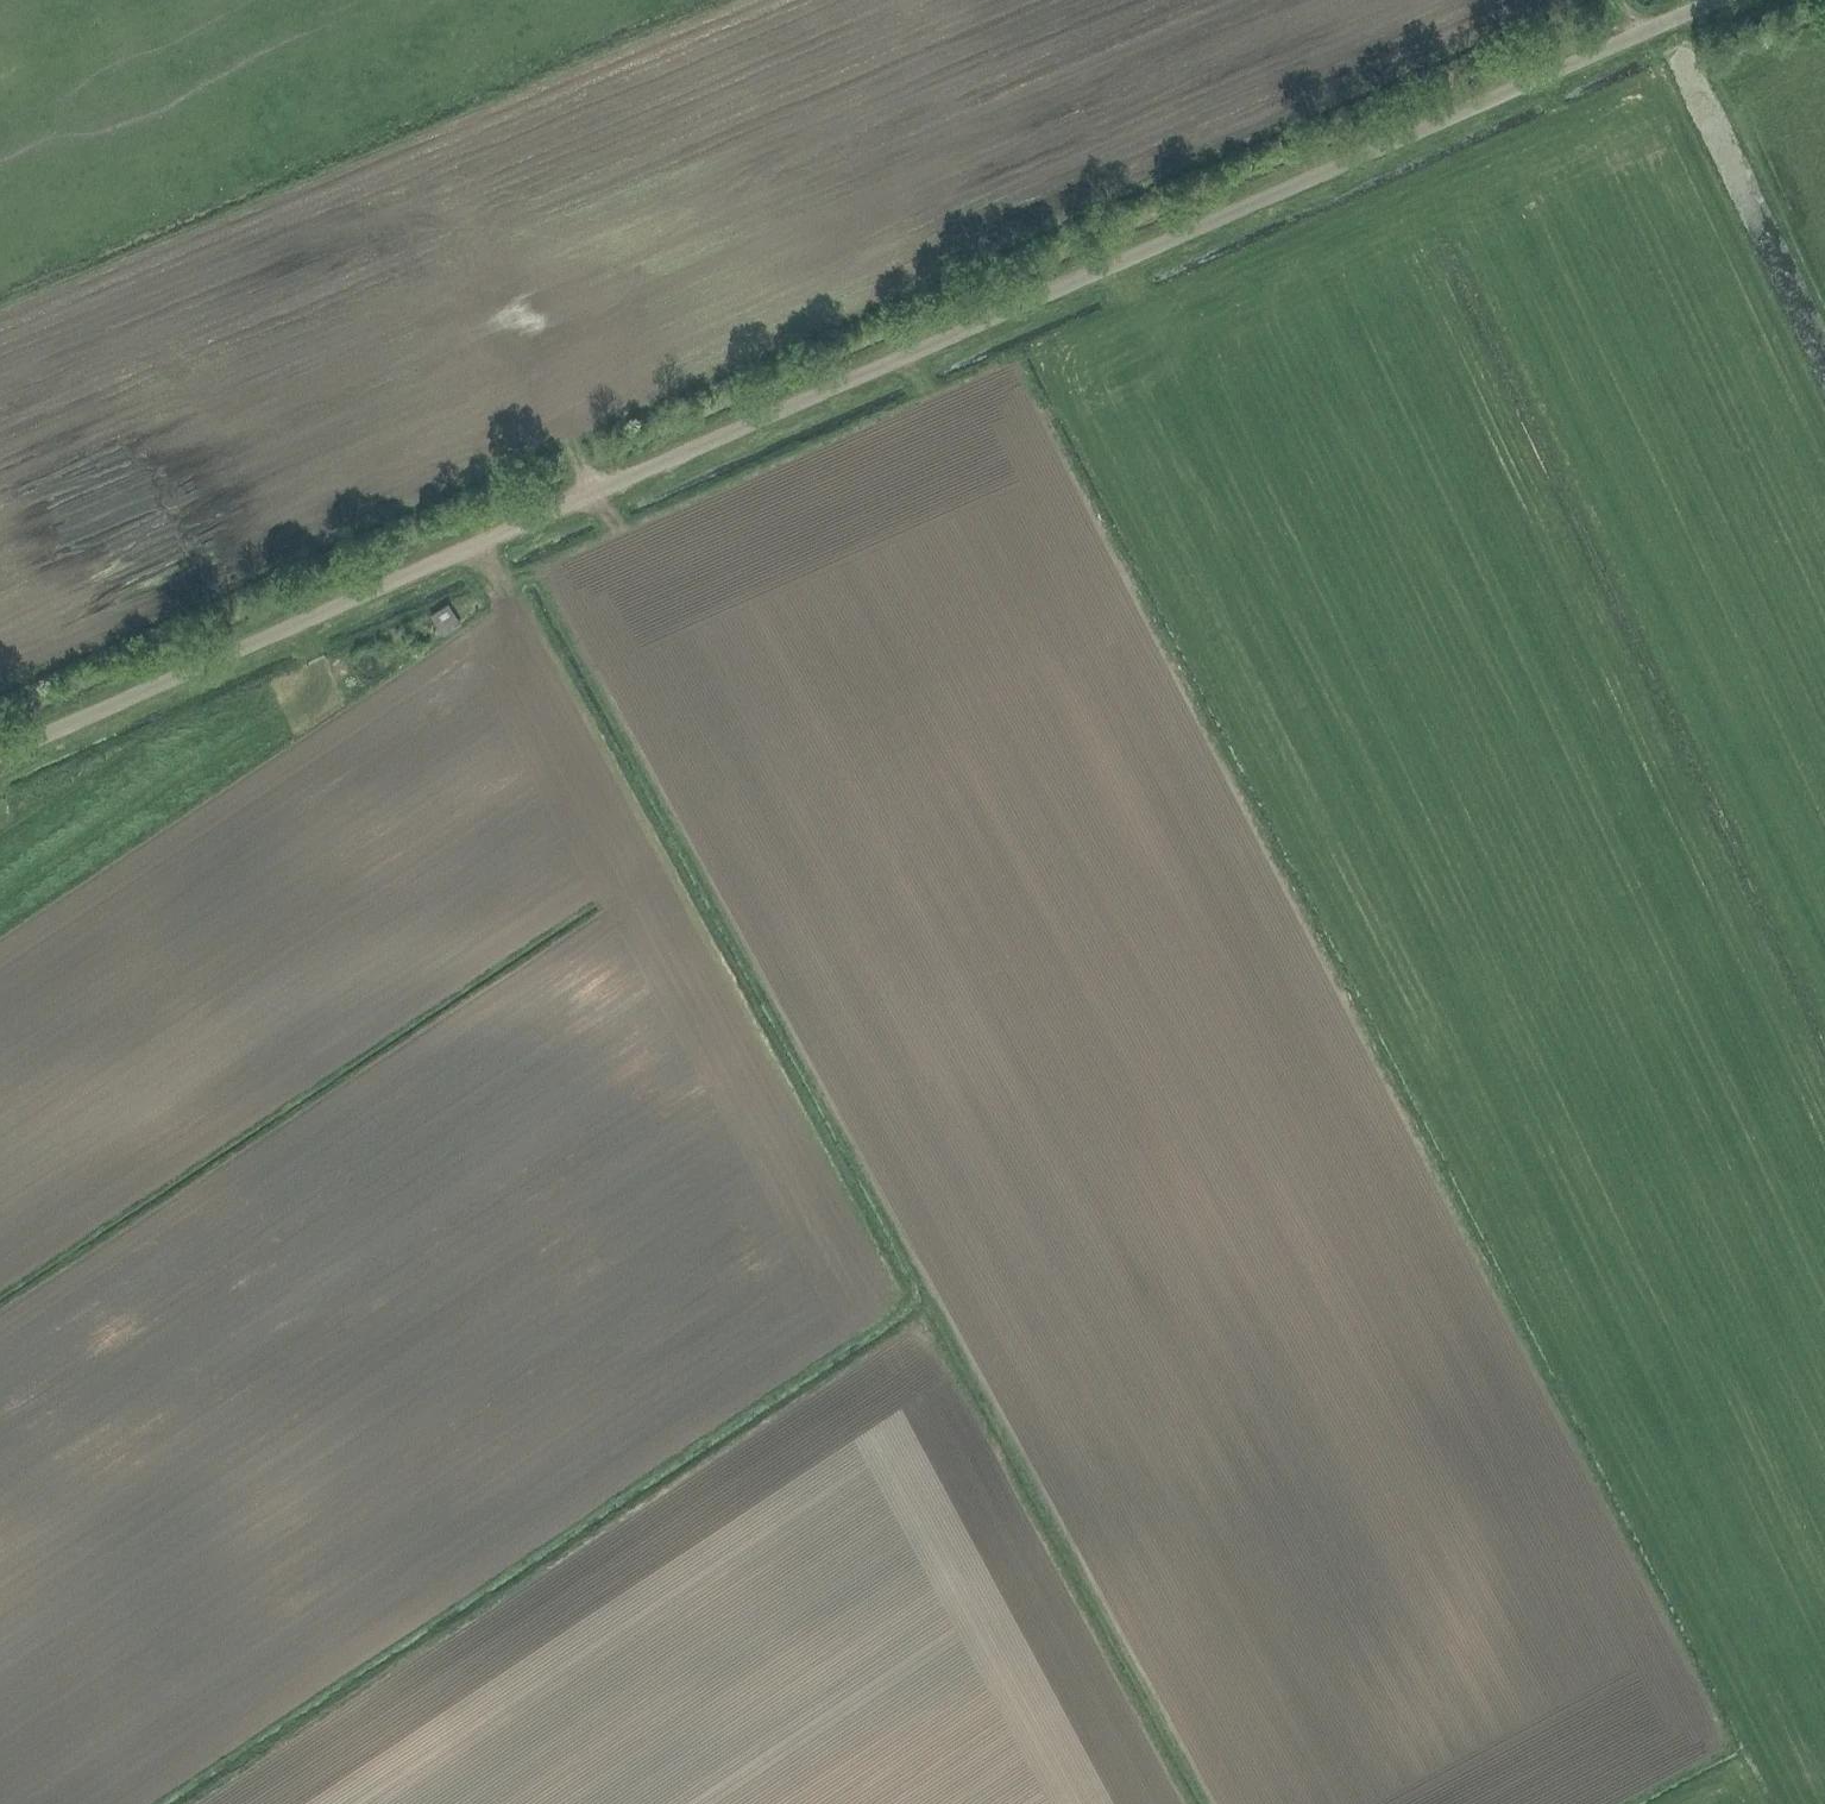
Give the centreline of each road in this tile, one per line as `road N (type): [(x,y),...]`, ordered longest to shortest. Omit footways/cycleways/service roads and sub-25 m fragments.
road 1 (unclassified): [(0,751),(1715,0)]

